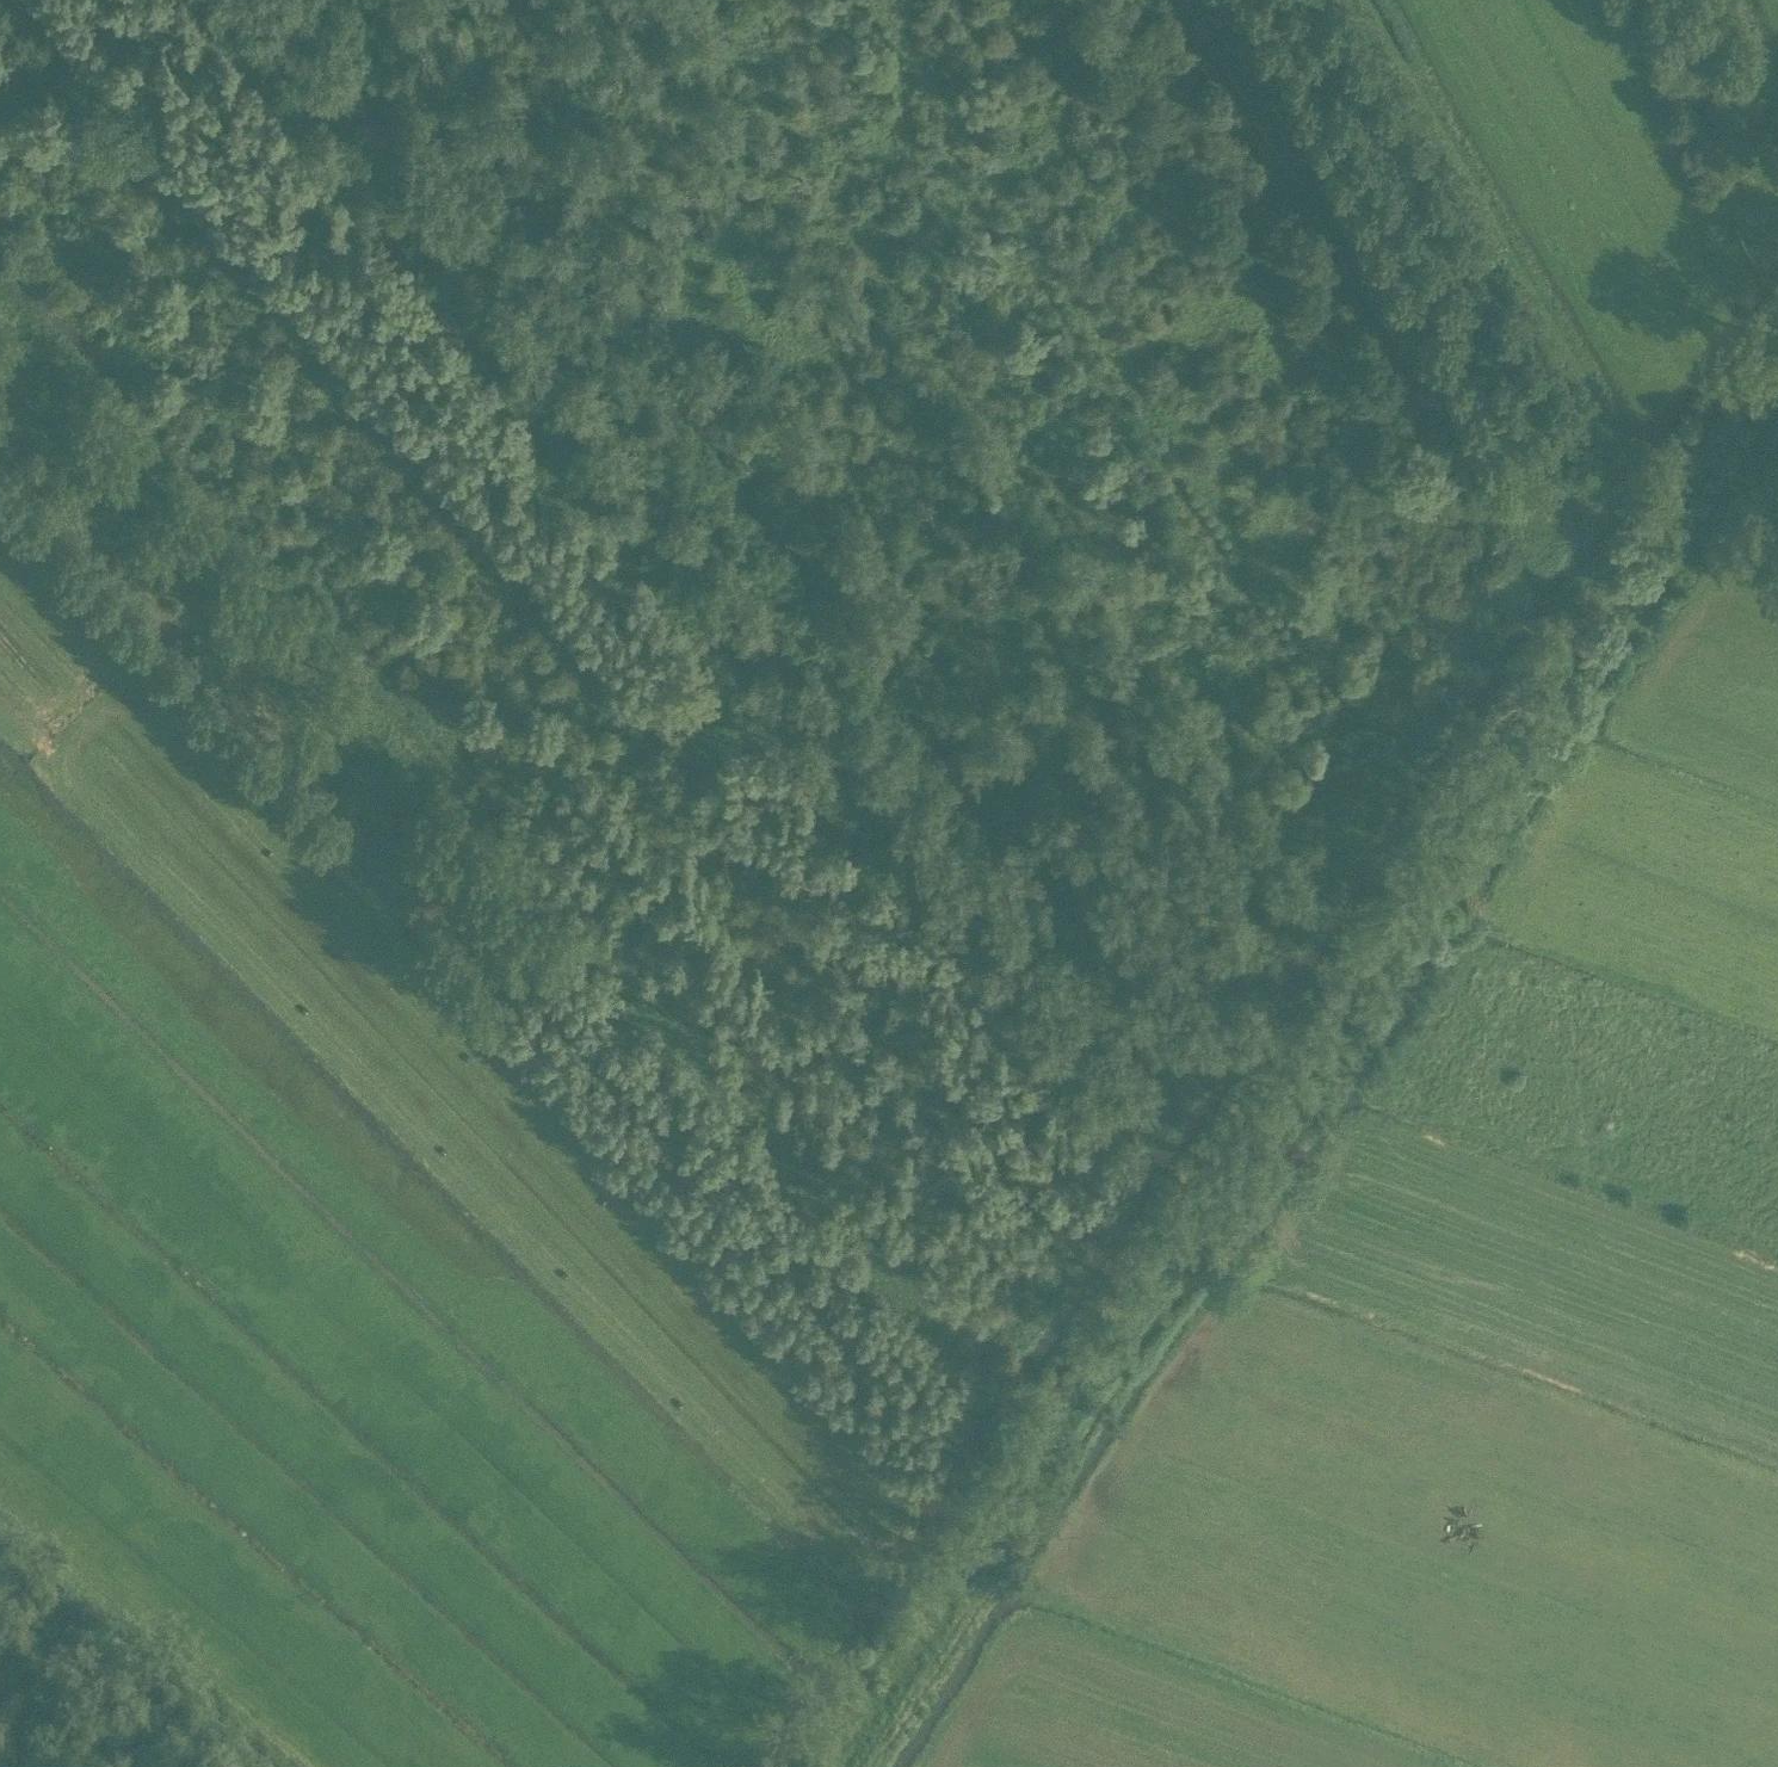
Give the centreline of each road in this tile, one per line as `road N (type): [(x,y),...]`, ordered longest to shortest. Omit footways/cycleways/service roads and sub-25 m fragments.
road 1 (track): [(1673,573),(1283,1162),(1158,1323),(866,1766)]
road 2 (track): [(1777,414),(1673,573)]

